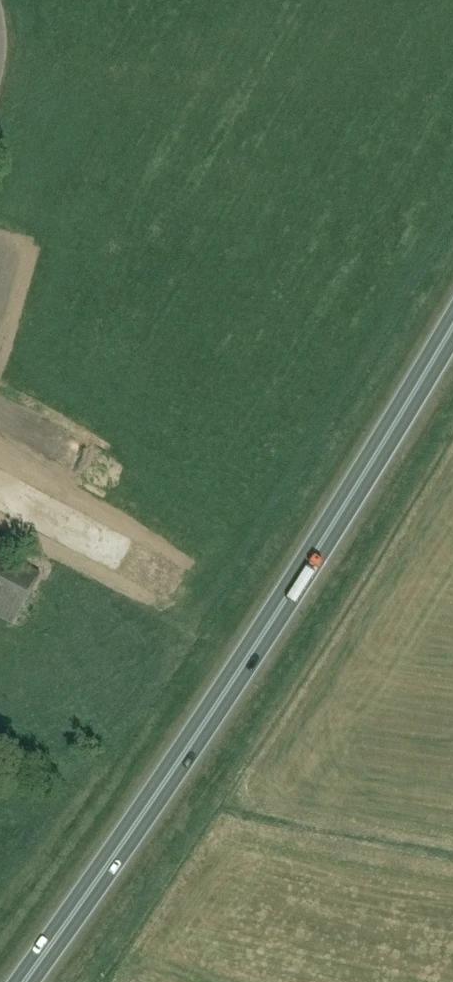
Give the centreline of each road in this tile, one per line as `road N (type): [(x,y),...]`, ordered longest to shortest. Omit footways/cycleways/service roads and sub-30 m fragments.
road 1 (trunk): [(19,981),(297,583),(452,326)]

